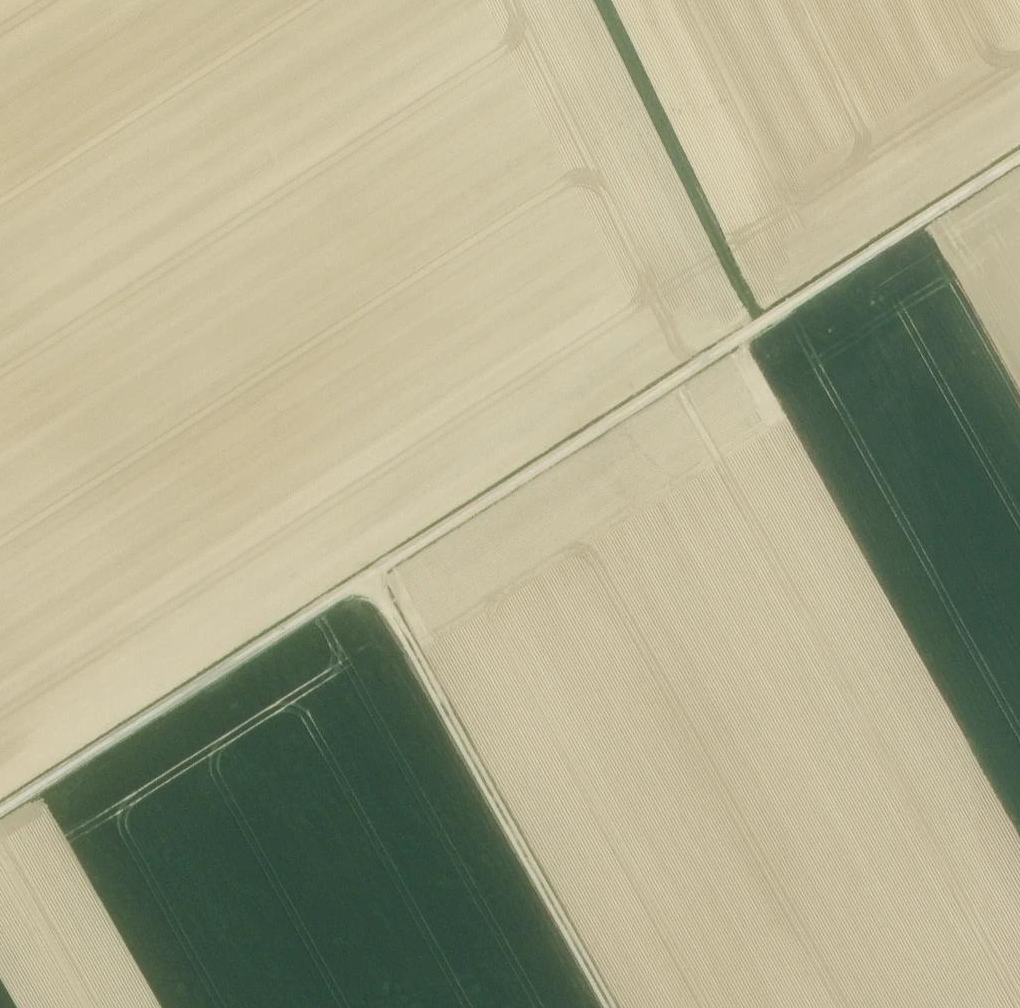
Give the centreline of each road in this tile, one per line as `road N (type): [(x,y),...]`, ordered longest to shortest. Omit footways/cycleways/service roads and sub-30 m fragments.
road 1 (track): [(368,581),(1019,161)]
road 2 (track): [(606,1007),(368,581)]
road 3 (track): [(368,581),(0,816)]
road 4 (track): [(600,0),(757,330)]

